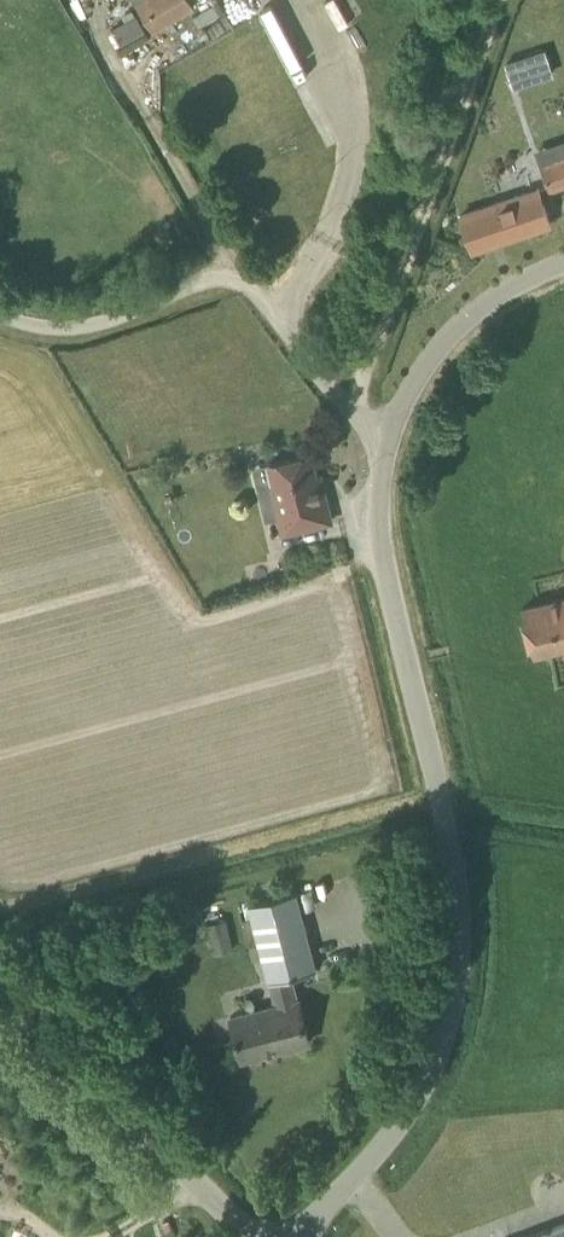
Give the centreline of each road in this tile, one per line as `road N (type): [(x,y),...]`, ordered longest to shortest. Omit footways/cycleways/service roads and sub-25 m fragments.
road 1 (unclassified): [(308,1236),(402,1141),(445,1076),(465,1022),(467,844),(386,583),(380,472),(387,438)]
road 2 (unclassified): [(387,438),(321,383),(250,282),(221,271),(76,327),(0,313)]
road 3 (track): [(351,409),(498,0)]
road 4 (unclassified): [(241,1236),(0,997)]
road 5 (unclassified): [(387,438),(417,377),(459,328),(509,286),(563,262)]

